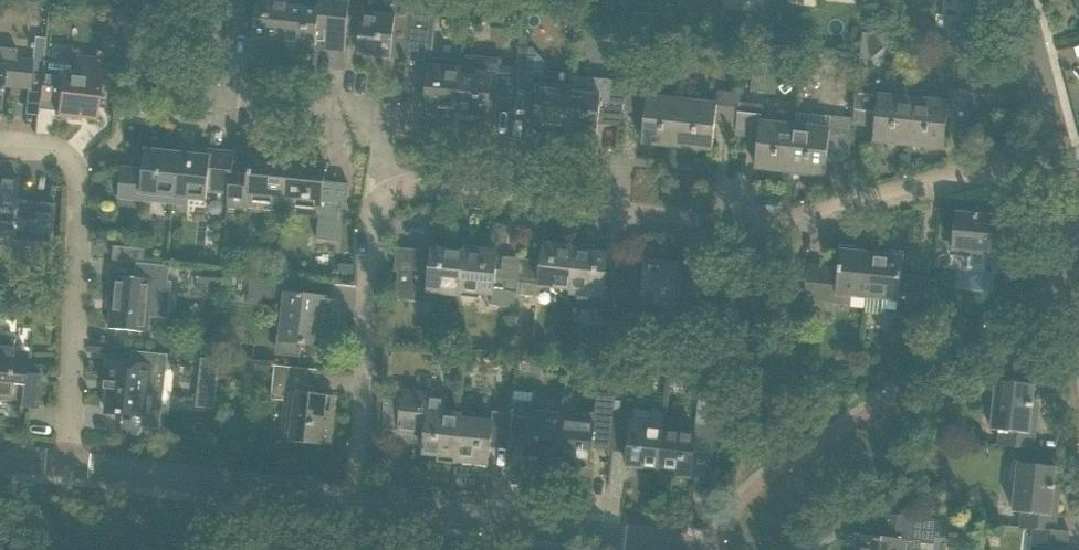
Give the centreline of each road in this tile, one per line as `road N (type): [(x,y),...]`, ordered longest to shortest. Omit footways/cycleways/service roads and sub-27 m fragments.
road 1 (residential): [(1062,153),(770,224),(369,196)]
road 2 (residential): [(1075,268),(768,453),(752,549)]
road 3 (residential): [(68,459),(74,208),(65,169),(43,139),(0,136)]
road 4 (residential): [(672,549),(346,513)]
road 5 (residential): [(346,513),(369,196)]
road 6 (residential): [(346,513),(68,459)]
road 7 (residential): [(213,95),(370,124),(369,196)]
road 8 (residential): [(1027,0),(1062,153)]

